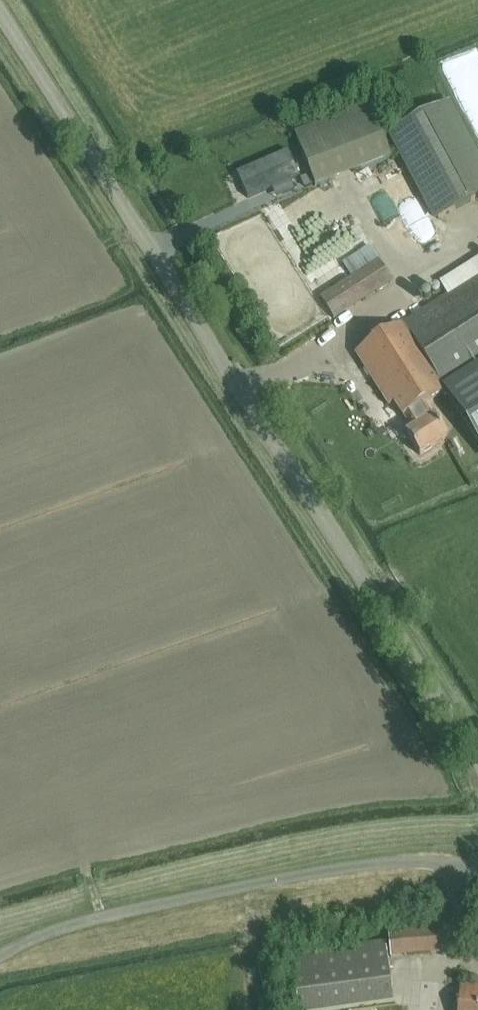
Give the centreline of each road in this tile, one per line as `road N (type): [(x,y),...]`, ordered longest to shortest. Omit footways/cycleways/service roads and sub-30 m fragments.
road 1 (unclassified): [(477,767),(0,13)]
road 2 (unclassified): [(0,955),(49,932),(288,877),(406,862),(477,865)]

